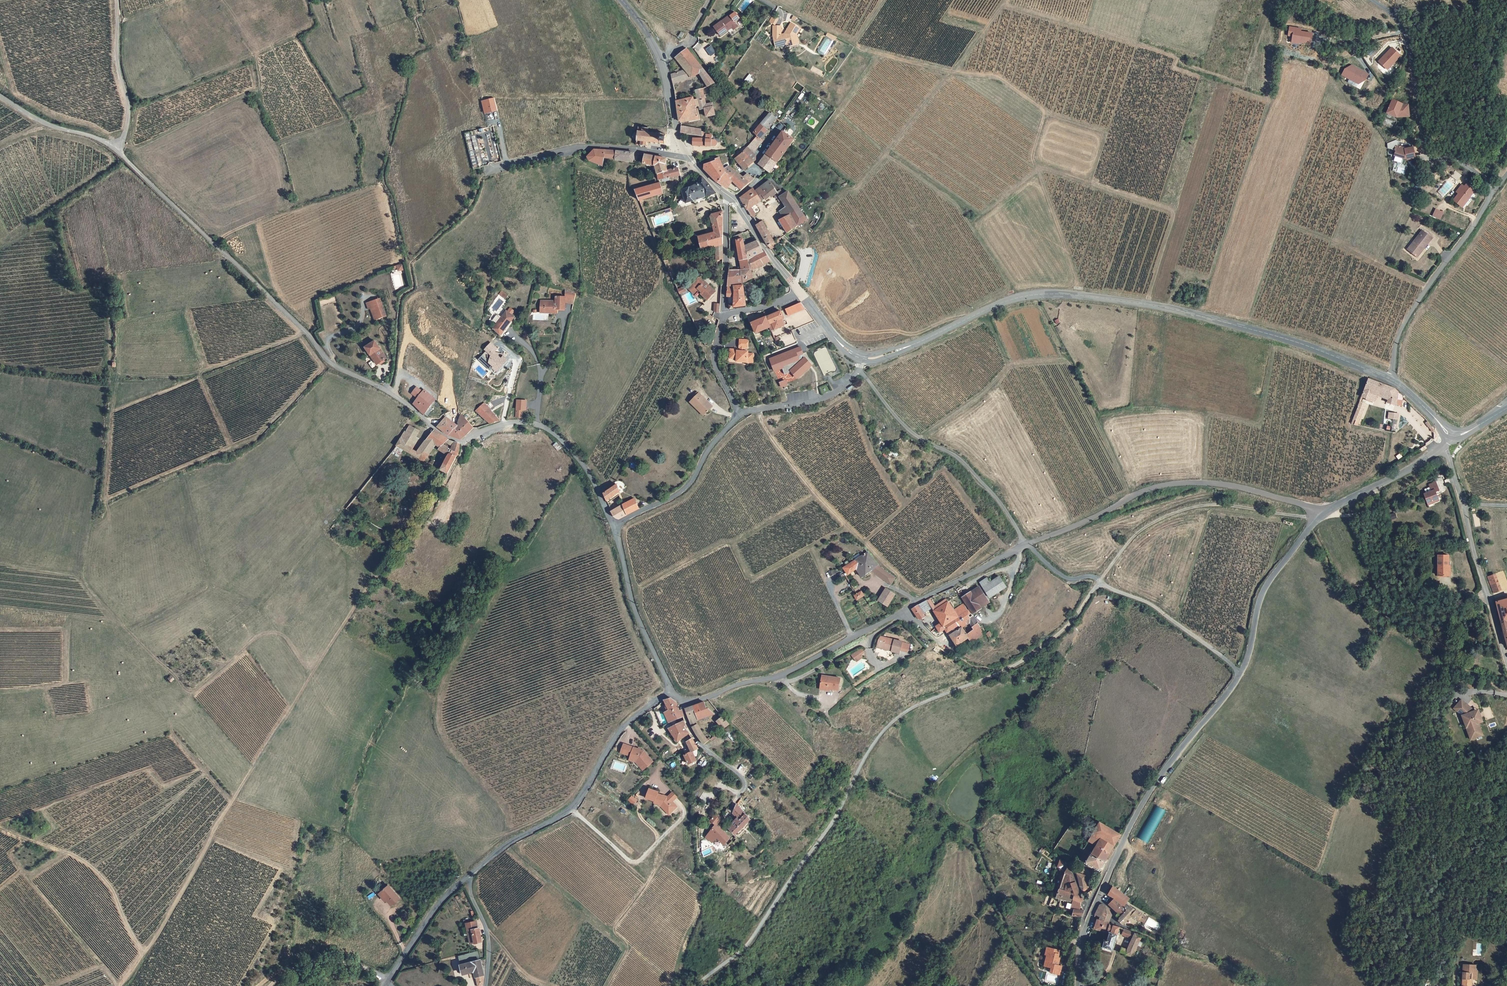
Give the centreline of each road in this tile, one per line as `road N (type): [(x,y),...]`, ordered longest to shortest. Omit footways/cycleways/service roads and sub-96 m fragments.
road 1 (track): [(697,985),(751,940),(887,729),(919,705),(1034,654),(1069,624),(1148,524),(1207,504),(1317,518)]
road 2 (unclassified): [(614,528),(593,480),(553,434),(513,423),(458,441),(391,393),(333,364),(113,148)]
road 3 (track): [(463,443),(420,525),(369,586),(121,985)]
road 4 (tertiary): [(861,359),(895,352),(1015,299),(1068,295),(1174,310),(1295,342),(1392,380)]
road 5 (tertiary): [(1325,512),(1268,582),(1248,657),(1230,691),(1134,818),(1083,932),(1079,985)]
road 6 (track): [(1240,674),(1149,602),(1049,566),(985,485),(955,456),(911,432),(859,369)]
road 7 (unclassified): [(1325,512),(1222,484),(1166,485),(1027,544),(903,611)]
road 8 (track): [(85,580),(191,692),(271,633),(286,640),(307,682)]
road 9 (unclassified): [(670,694),(625,724),(571,807),(469,876)]
road 10 (unclassified): [(1492,192),(1424,152),(1410,50),(1400,25),(1373,0)]
road 11 (unclassified): [(903,611),(770,679),(681,699)]
road 12 (unclassified): [(1492,192),(1411,310),(1392,380)]
road 13 (residential): [(486,171),(577,147),(689,158)]
road 14 (track): [(144,953),(94,868),(0,828)]
road 15 (unclassified): [(670,694),(633,608),(614,528)]
road 16 (unclassified): [(741,414),(679,495),(614,528)]
road 17 (track): [(920,439),(1010,364),(1061,358)]
road 18 (track): [(658,841),(653,873),(615,925),(627,948),(606,985)]
road 19 (unclassified): [(1464,503),(1506,662)]
road 20 (unclassified): [(113,148),(128,105),(116,0)]
road 21 (unclassified): [(861,359),(832,394),(741,414)]
road 22 (tertiary): [(1444,448),(1325,512)]
road 23 (unclassified): [(469,876),(445,897),(387,981)]
road 24 (unclassified): [(270,985),(292,967),(321,962),(355,965),(387,981)]
road 25 (residential): [(681,699),(695,735),(742,777),(736,799)]
road 26 (unclassified): [(113,148),(0,96)]

